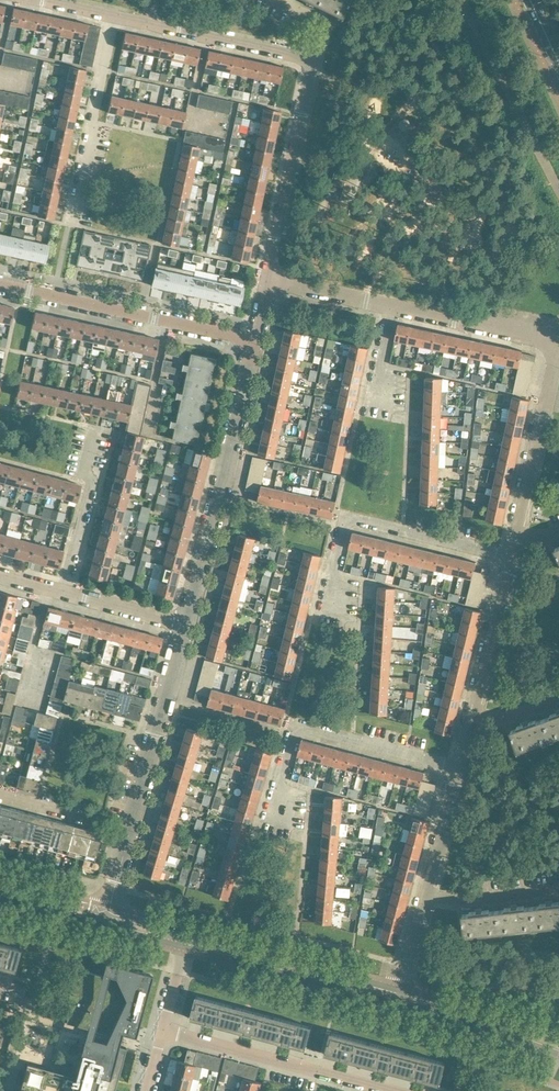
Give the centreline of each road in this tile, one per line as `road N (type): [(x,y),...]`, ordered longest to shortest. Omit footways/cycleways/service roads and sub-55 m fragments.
road 1 (residential): [(108,912),(184,626)]
road 2 (residential): [(184,626),(255,340)]
road 3 (residential): [(280,823),(298,724),(461,766)]
road 4 (residential): [(333,613),(345,517),(511,558)]
road 5 (residential): [(255,340),(0,284)]
road 6 (residential): [(391,1090),(163,1029)]
road 7 (unclassified): [(401,991),(188,934)]
road 8 (residential): [(310,64),(270,279)]
road 9 (unclassified): [(185,947),(396,1004)]
road 10 (residential): [(69,225),(113,15)]
road 11 (residential): [(558,189),(462,0)]
road 12 (residential): [(517,531),(558,349)]
road 13 (unclassified): [(396,1004),(558,1054)]
road 14 (residential): [(63,594),(92,481),(84,471),(93,433)]
road 15 (residential): [(558,342),(394,305)]
road 16 (residential): [(149,23),(310,64)]
road 17 (unclassified): [(558,1032),(401,991)]
road 18 (residential): [(475,713),(511,558)]
road 19 (residential): [(427,894),(461,766)]
road 20 (residential): [(427,894),(468,900),(558,890)]
road 21 (residential): [(394,305),(270,279)]
road 22 (residential): [(184,626),(63,594)]

